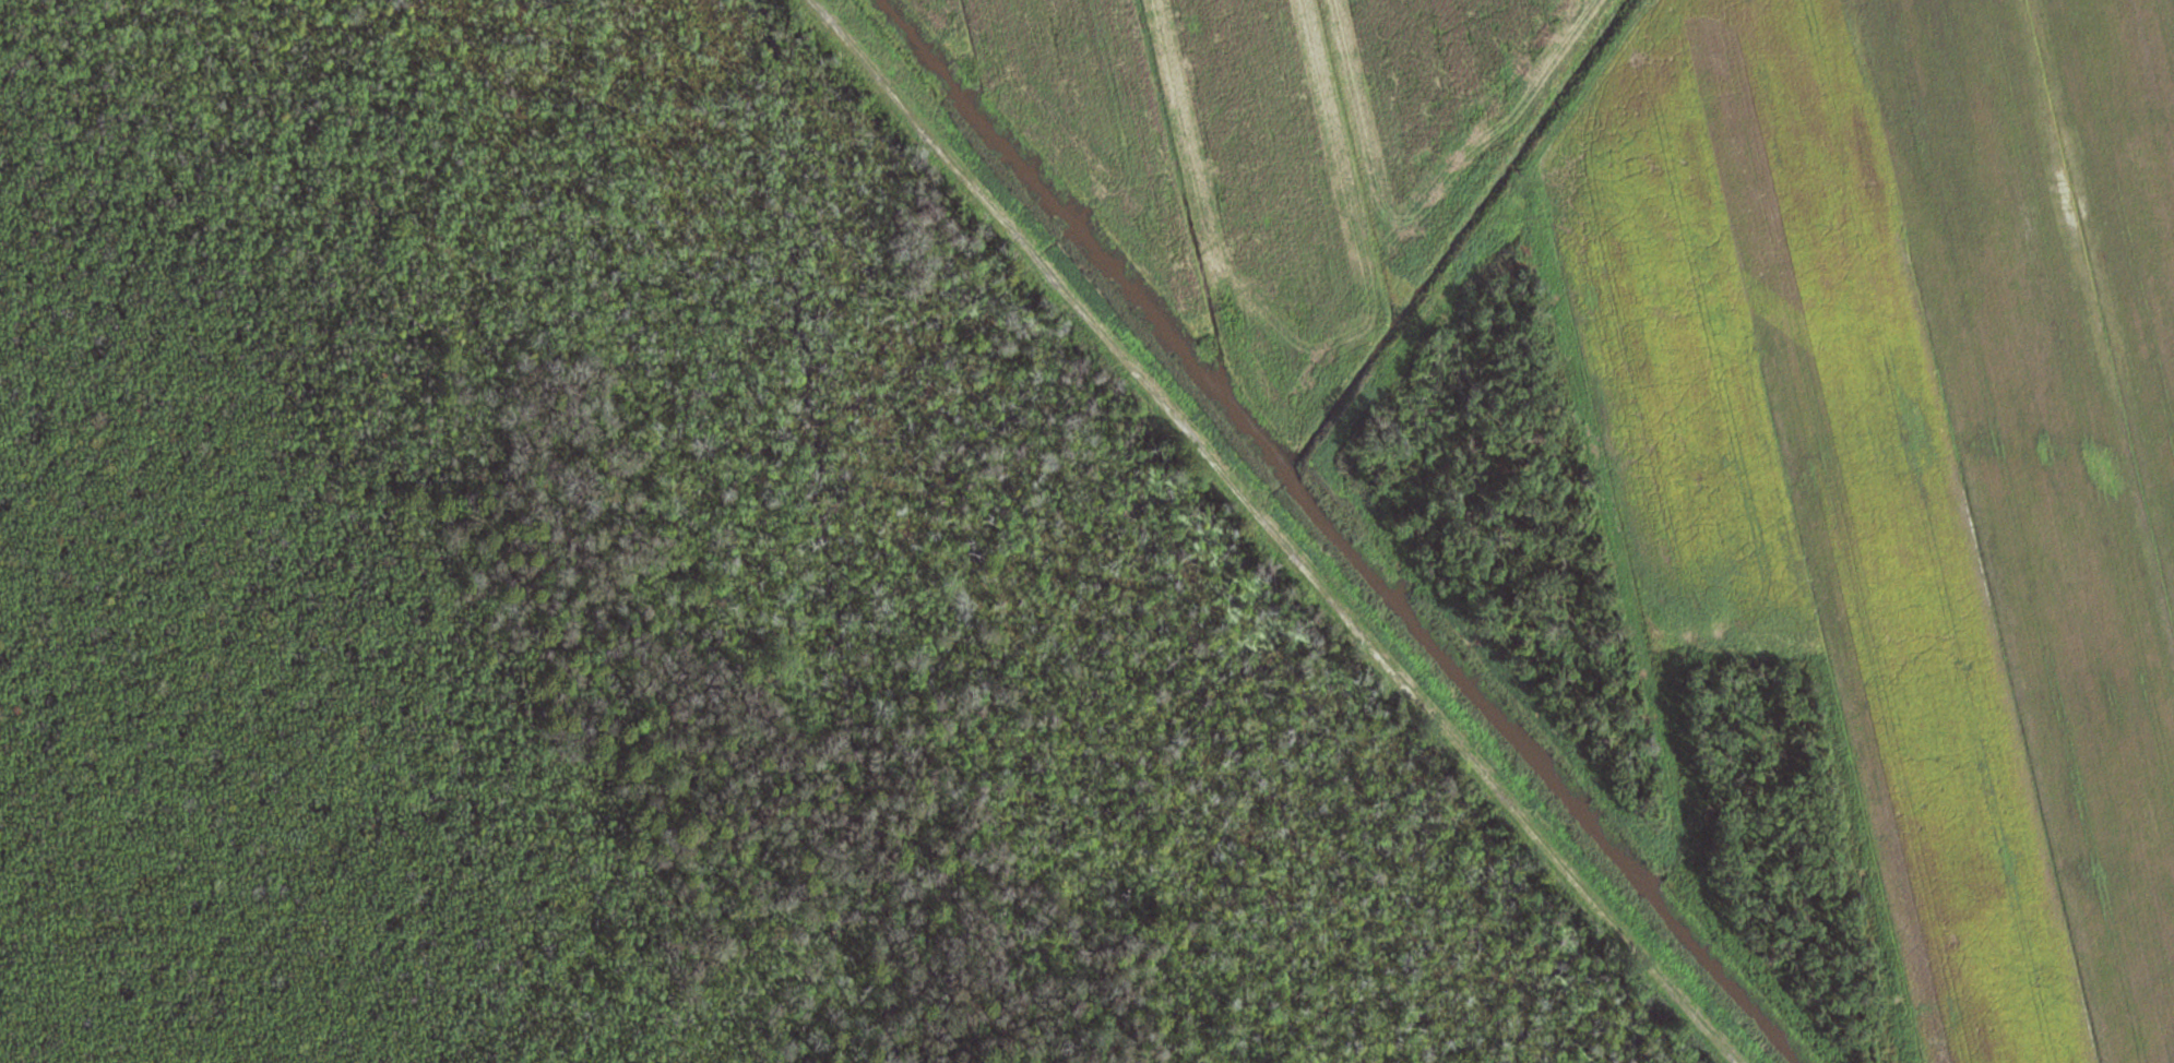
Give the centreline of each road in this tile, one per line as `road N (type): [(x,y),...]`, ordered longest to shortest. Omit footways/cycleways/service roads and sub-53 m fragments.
road 1 (residential): [(802,0),(1735,1062)]

